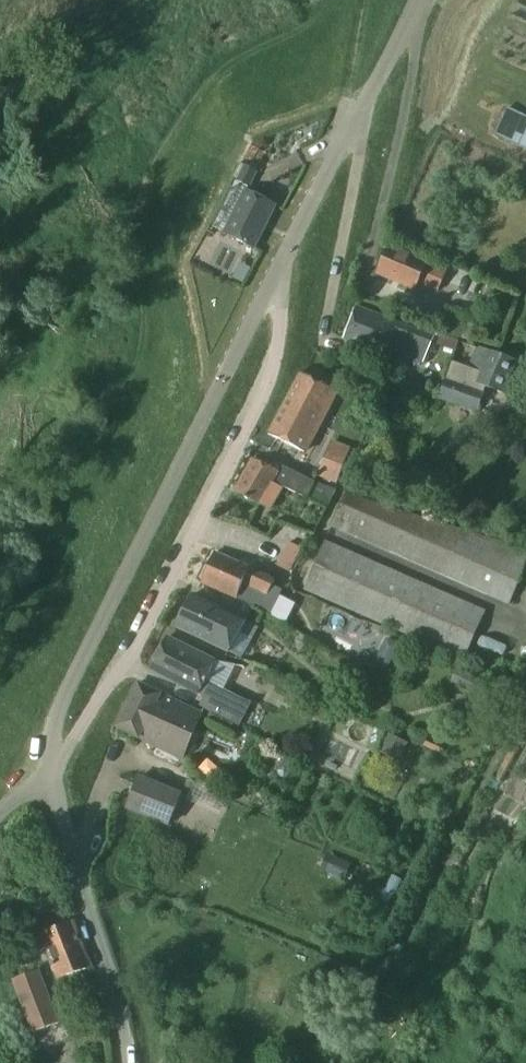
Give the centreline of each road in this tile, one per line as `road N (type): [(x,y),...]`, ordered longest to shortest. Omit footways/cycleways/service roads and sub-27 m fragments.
road 1 (residential): [(49,776),(133,652),(261,398),(279,343),(275,278)]
road 2 (unclassified): [(49,776),(61,703),(275,278)]
road 3 (unclassified): [(275,278),(417,0)]
road 4 (unclassified): [(49,776),(123,1062)]

